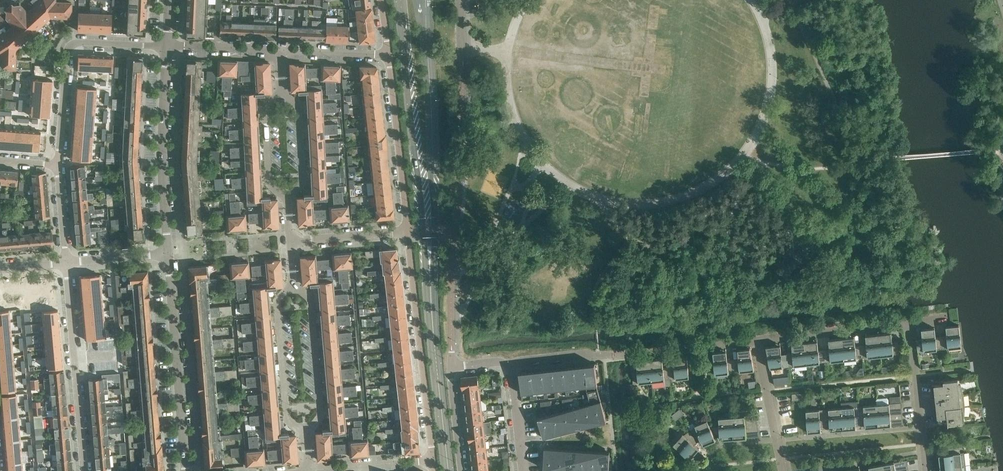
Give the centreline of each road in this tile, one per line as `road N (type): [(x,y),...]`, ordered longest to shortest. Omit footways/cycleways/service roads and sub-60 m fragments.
road 1 (secondary): [(399,0),(430,266)]
road 2 (secondary): [(430,266),(435,229),(422,0)]
road 3 (residential): [(509,363),(756,340)]
road 4 (residential): [(408,230),(433,459)]
road 5 (residential): [(186,470),(169,252)]
road 6 (residential): [(58,165),(67,55),(75,45),(167,45)]
road 7 (residential): [(66,261),(85,470)]
road 8 (residential): [(169,252),(167,45)]
road 9 (secondary): [(448,470),(430,266)]
road 10 (residential): [(389,55),(408,230)]
road 11 (residential): [(306,429),(293,429),(286,414),(278,299),(293,282)]
road 12 (residential): [(306,429),(320,416),(315,329),(311,296),(293,282)]
road 13 (residential): [(461,470),(452,366),(509,363)]
road 14 (residential): [(756,340),(909,323)]
road 15 (residential): [(909,323),(925,470)]
road 16 (residential): [(784,470),(756,340)]
road 17 (residential): [(288,201),(268,181),(264,108),(281,89)]
road 18 (residential): [(288,201),(304,180),(300,106),(281,89)]
road 19 (residential): [(308,470),(433,459)]

